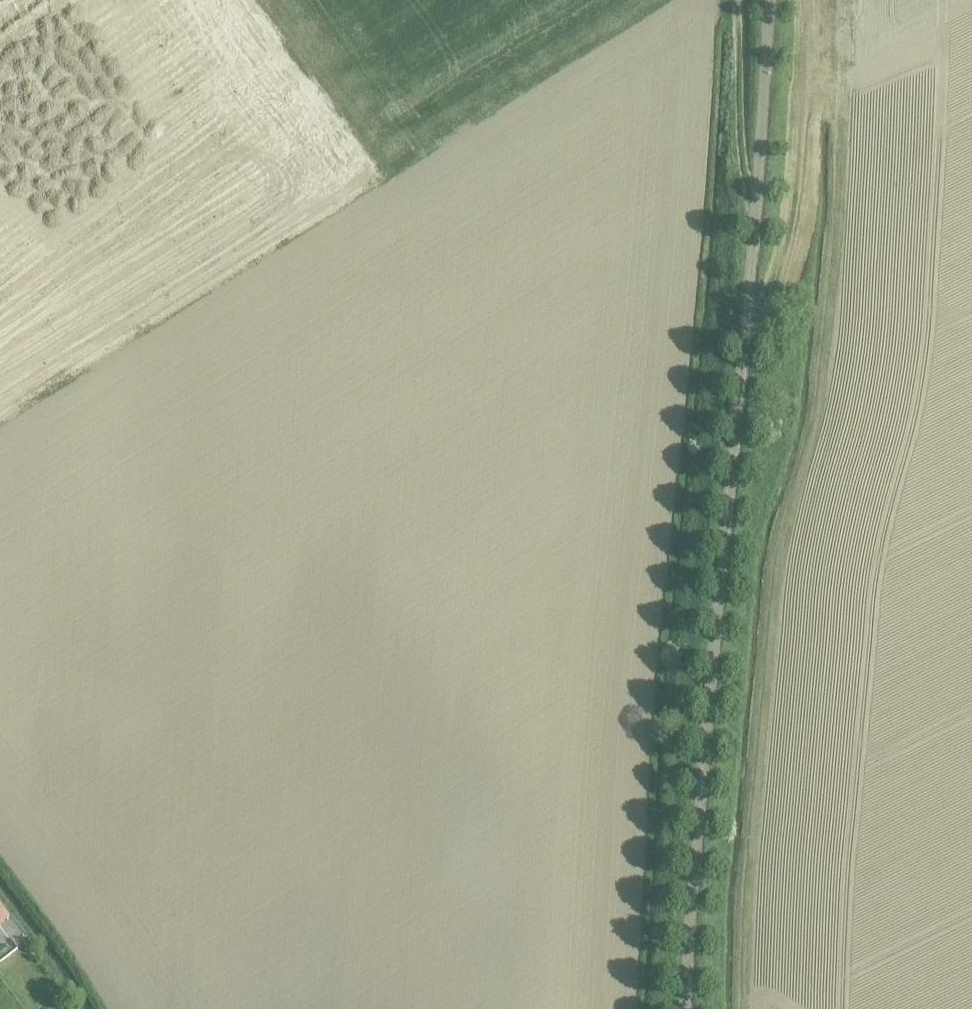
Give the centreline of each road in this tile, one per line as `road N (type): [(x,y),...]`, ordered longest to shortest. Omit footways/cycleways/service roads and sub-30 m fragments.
road 1 (unclassified): [(685,1008),(775,0)]

